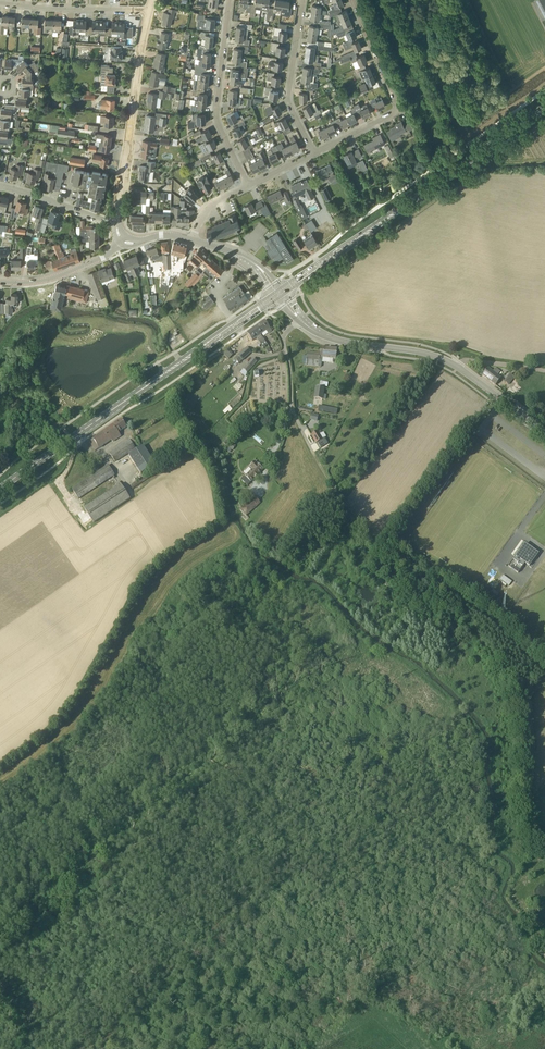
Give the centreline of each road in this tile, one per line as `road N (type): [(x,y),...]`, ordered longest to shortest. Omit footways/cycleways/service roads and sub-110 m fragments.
road 1 (primary): [(0,490),(277,296)]
road 2 (primary): [(283,292),(544,107)]
road 3 (secondary): [(117,223),(149,12)]
road 4 (residential): [(314,151),(397,109),(353,0)]
road 5 (residential): [(248,185),(216,120),(229,0)]
road 6 (secondary): [(457,367),(420,352),(336,339),(300,319)]
road 7 (residential): [(314,151),(289,99),(304,0)]
road 8 (track): [(381,540),(462,431),(481,430)]
road 9 (residential): [(149,12),(0,4)]
road 10 (unclassified): [(300,319),(282,340),(293,411),(314,455)]
road 11 (tertiary): [(0,282),(58,276),(120,244)]

